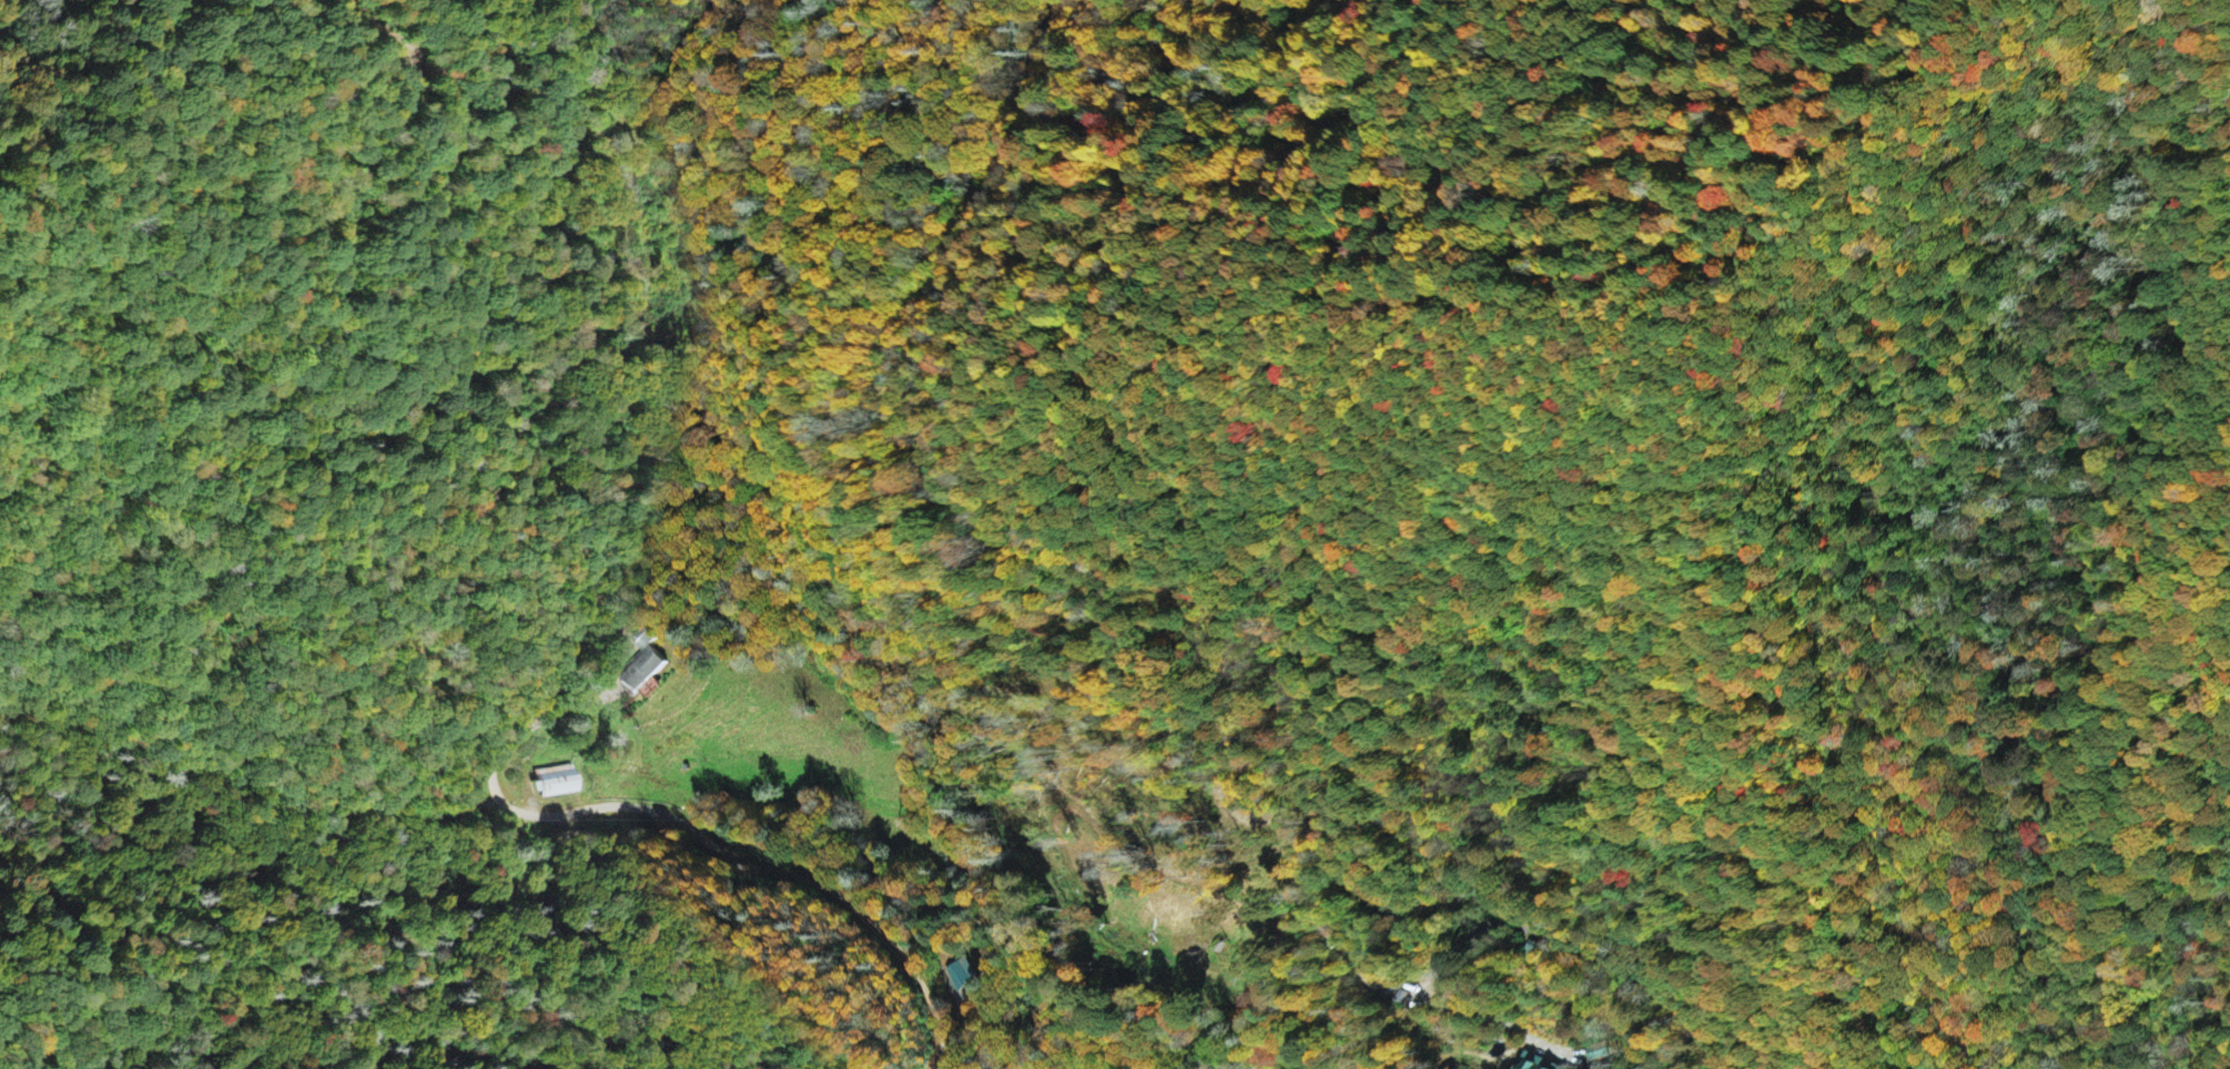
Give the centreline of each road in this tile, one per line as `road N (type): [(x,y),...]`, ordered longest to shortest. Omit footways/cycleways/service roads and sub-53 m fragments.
road 1 (residential): [(1754,1068),(1582,902),(1368,855),(1276,756),(1177,692),(1172,658),(882,326),(893,222),(1044,41),(1051,0)]
road 2 (track): [(580,547),(553,455),(508,387),(470,349),(463,222),(429,170),(455,57),(446,0)]
road 3 (residential): [(955,1068),(928,981),(864,907),(630,810),(529,823)]

